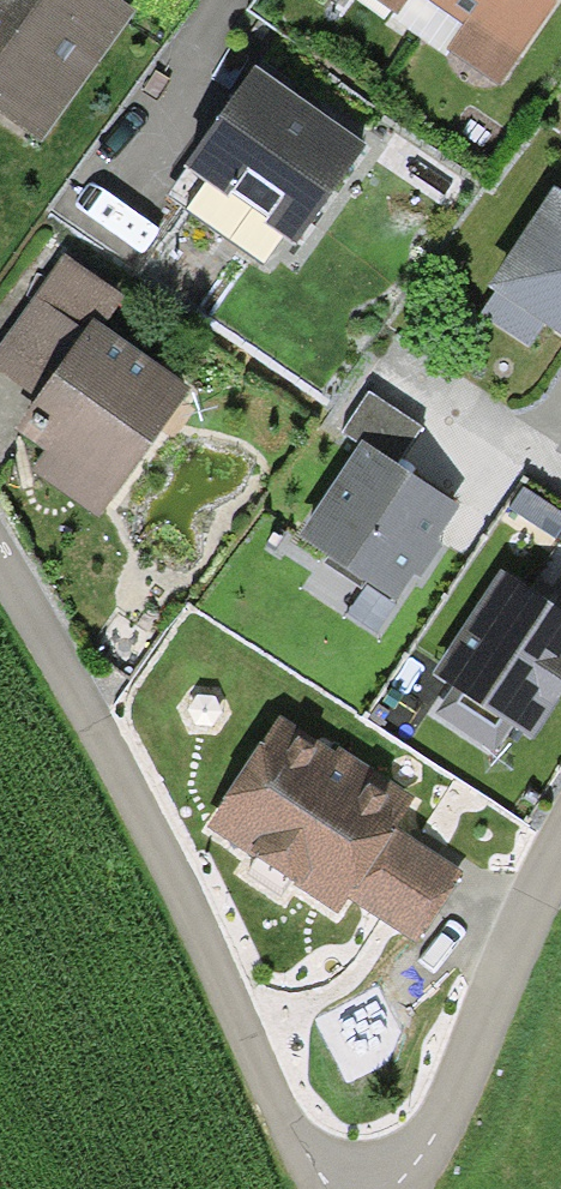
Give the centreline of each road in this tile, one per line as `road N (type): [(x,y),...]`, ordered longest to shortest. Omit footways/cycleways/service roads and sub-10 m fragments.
road 1 (residential): [(0,562),(99,728),(327,1188)]
road 2 (residential): [(392,1188),(433,1136),(513,940),(560,859)]

